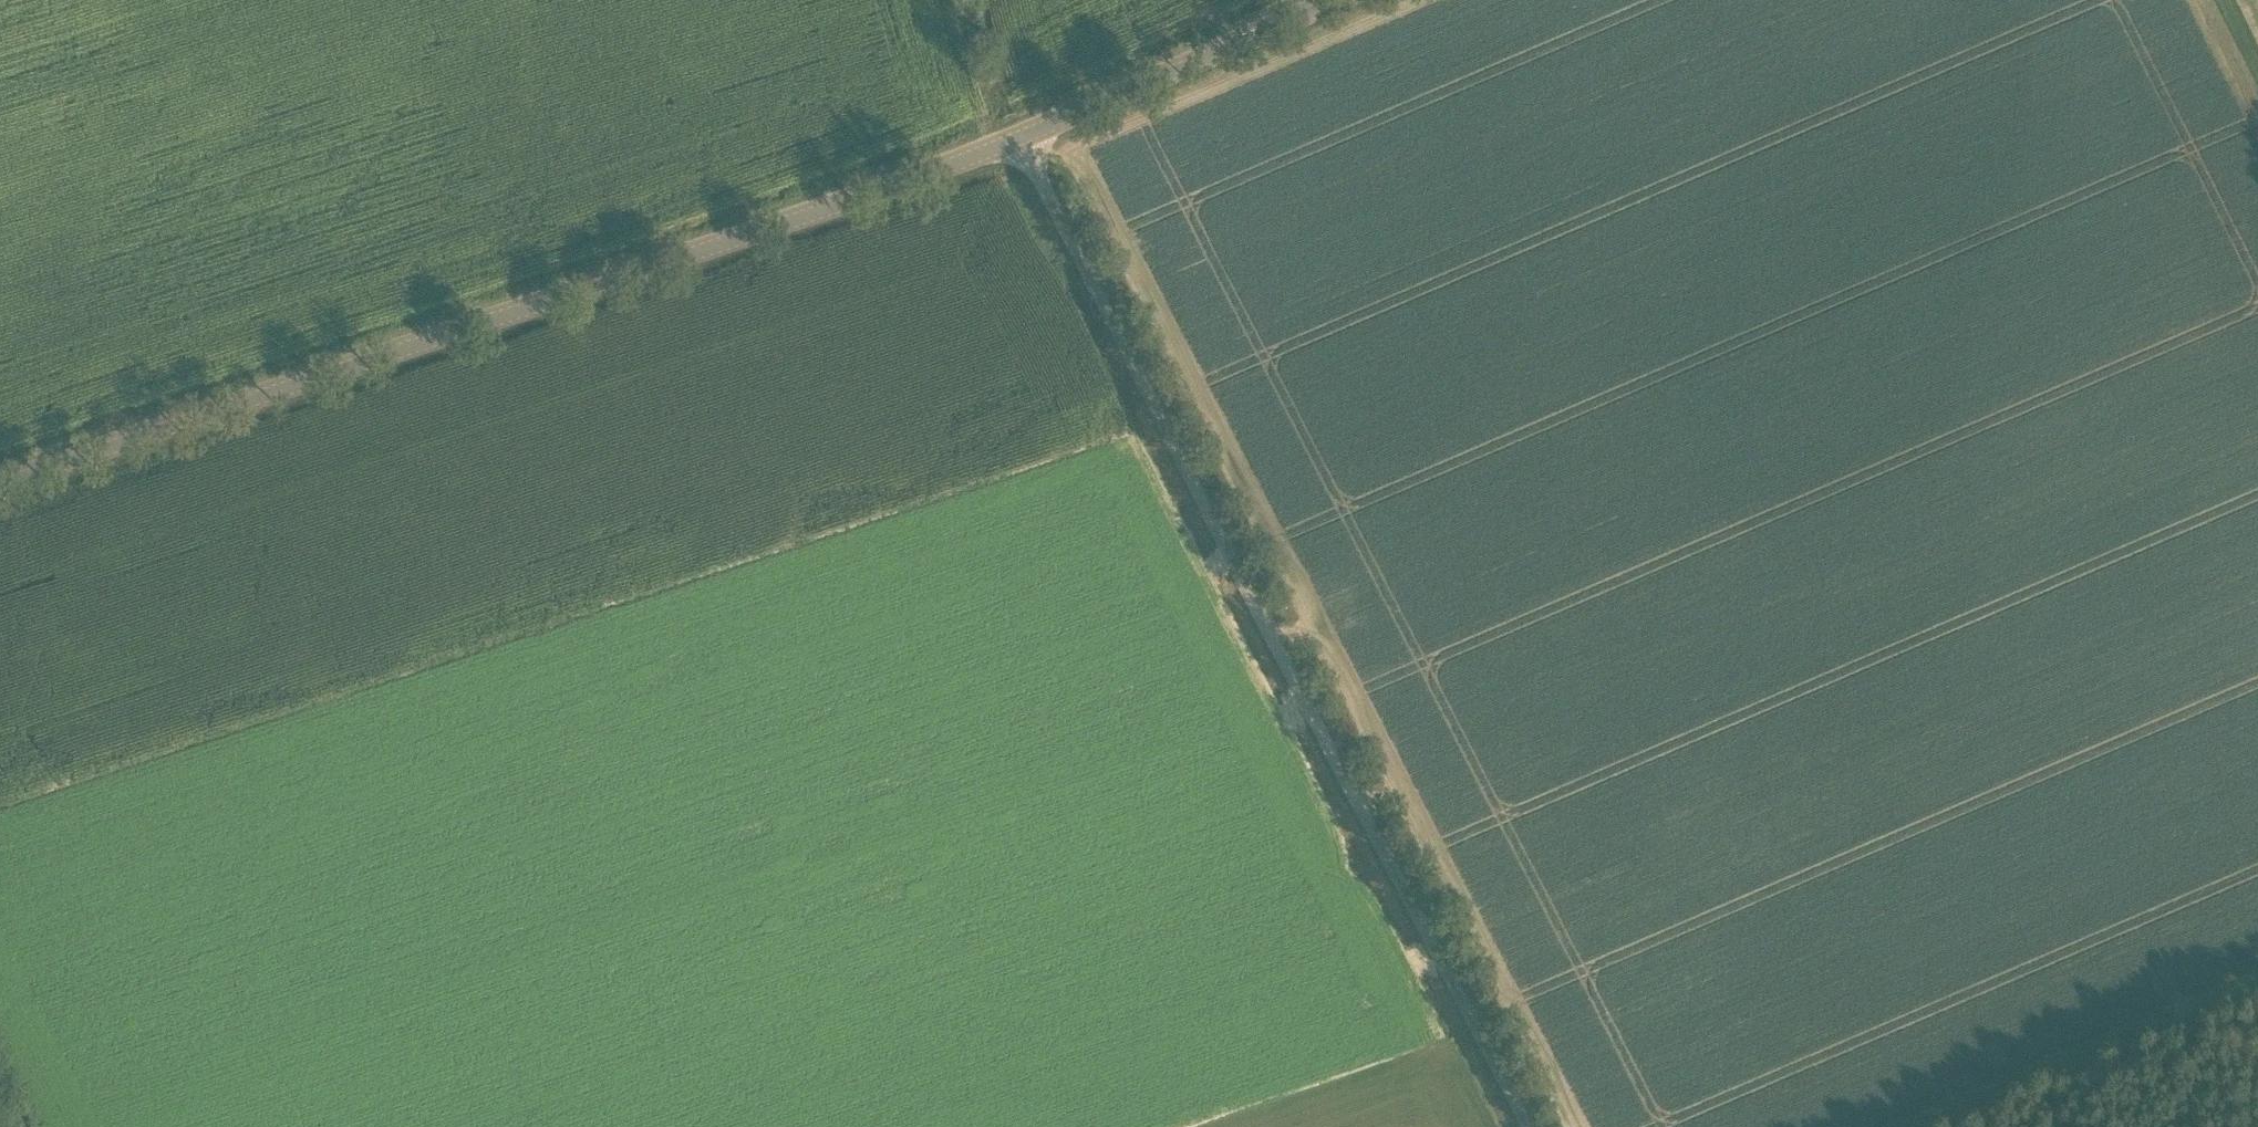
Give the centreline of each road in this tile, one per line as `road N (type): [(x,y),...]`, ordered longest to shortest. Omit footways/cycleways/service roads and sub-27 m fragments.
road 1 (unclassified): [(1534,1126),(1016,140)]
road 2 (tertiary): [(0,488),(1016,140)]
road 3 (tertiary): [(1016,140),(1339,0)]

